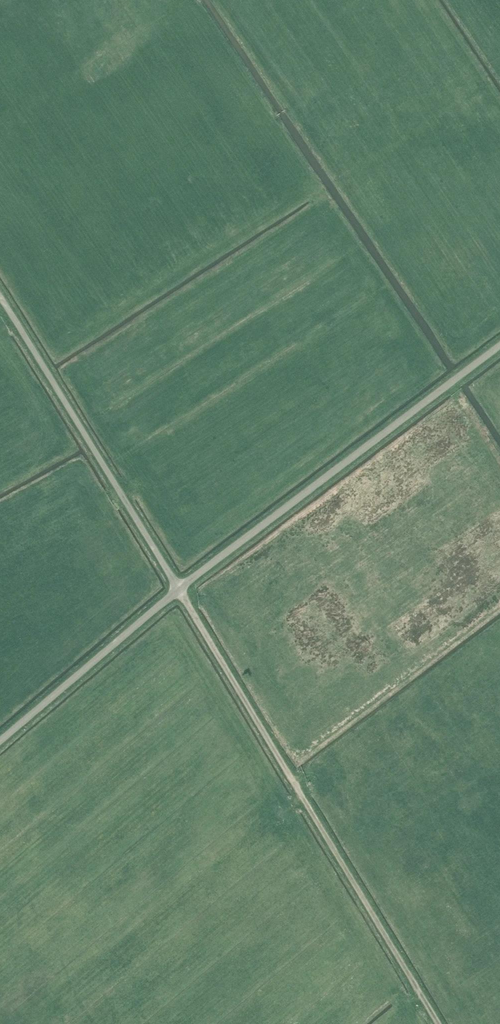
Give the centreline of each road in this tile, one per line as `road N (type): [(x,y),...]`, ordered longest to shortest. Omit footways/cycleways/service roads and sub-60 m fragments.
road 1 (track): [(437,1023),(178,590)]
road 2 (unclassified): [(178,590),(499,346)]
road 3 (unclassified): [(178,590),(0,297)]
road 4 (unclassified): [(0,742),(178,590)]

